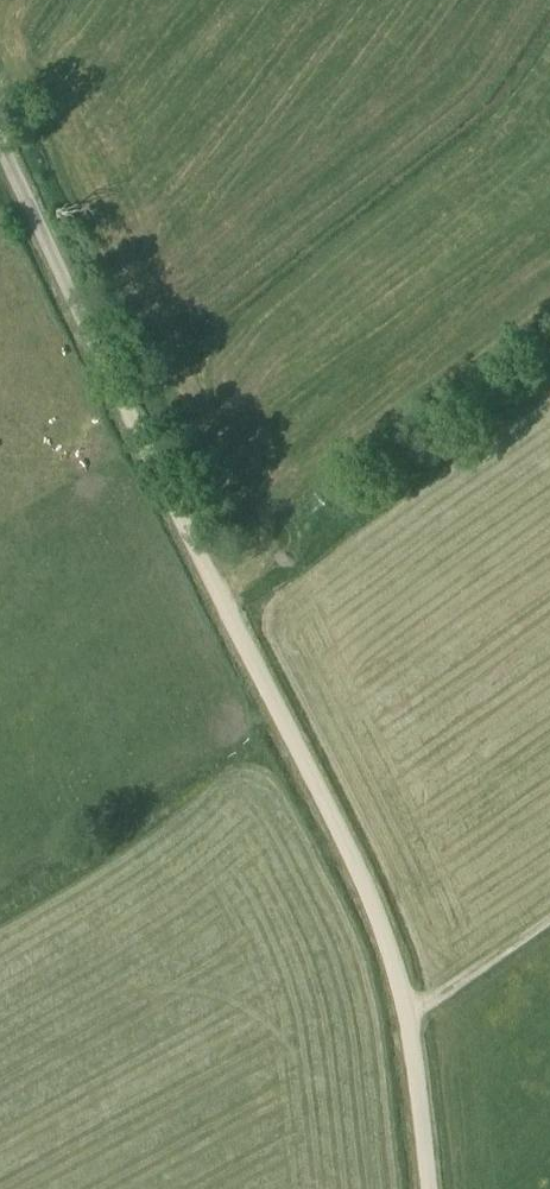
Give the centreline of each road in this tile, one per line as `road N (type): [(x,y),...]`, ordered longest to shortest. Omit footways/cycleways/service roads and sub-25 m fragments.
road 1 (track): [(426,1188),(403,1006),(372,904),(330,806),(131,426)]
road 2 (track): [(549,369),(223,602)]
road 3 (unclassified): [(131,426),(0,147)]
road 4 (track): [(549,917),(405,1018)]

